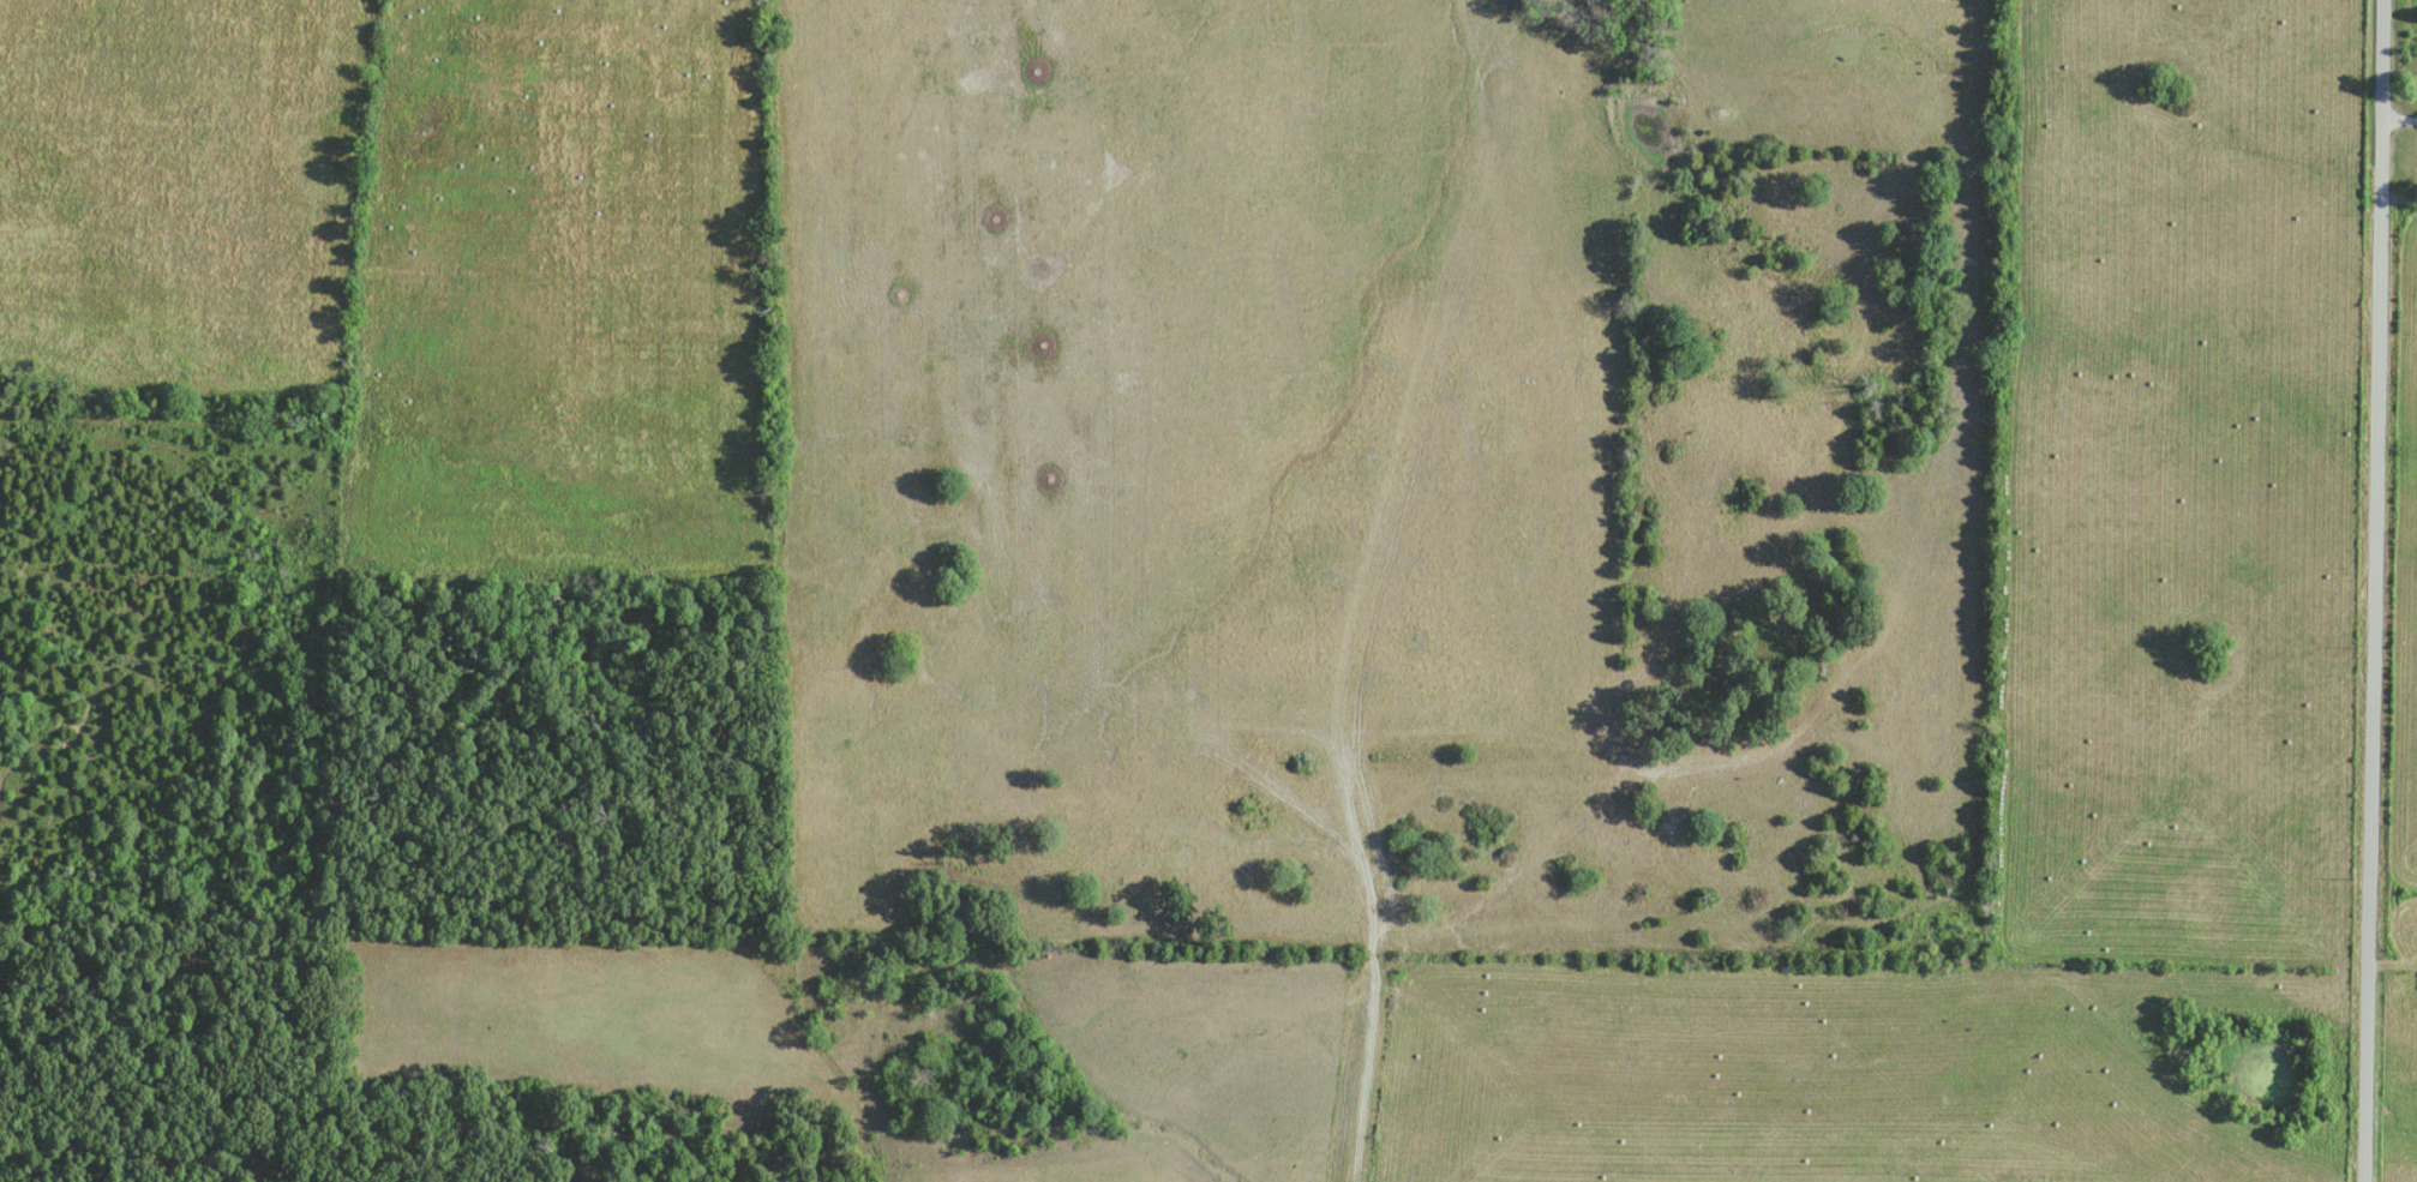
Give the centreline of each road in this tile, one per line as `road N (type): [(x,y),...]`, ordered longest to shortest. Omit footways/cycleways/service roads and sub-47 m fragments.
road 1 (residential): [(2365,1181),(2383,0)]

